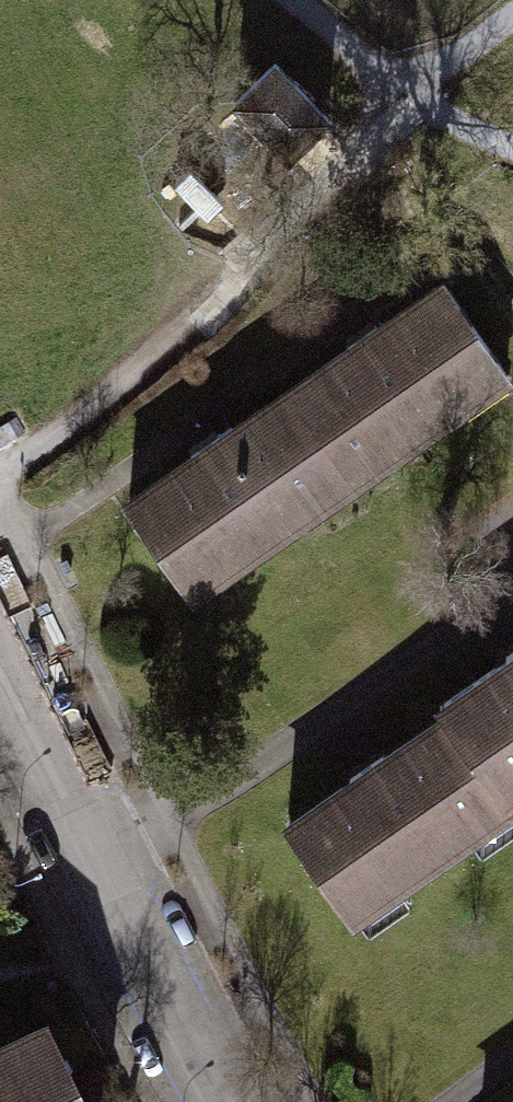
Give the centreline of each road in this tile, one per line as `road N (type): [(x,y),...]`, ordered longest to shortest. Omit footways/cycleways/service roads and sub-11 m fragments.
road 1 (track): [(403,102),(168,341),(0,475)]
road 2 (residential): [(0,680),(215,1101)]
road 3 (track): [(403,102),(289,0)]
road 4 (track): [(403,102),(512,7)]
road 5 (track): [(512,153),(403,102)]

